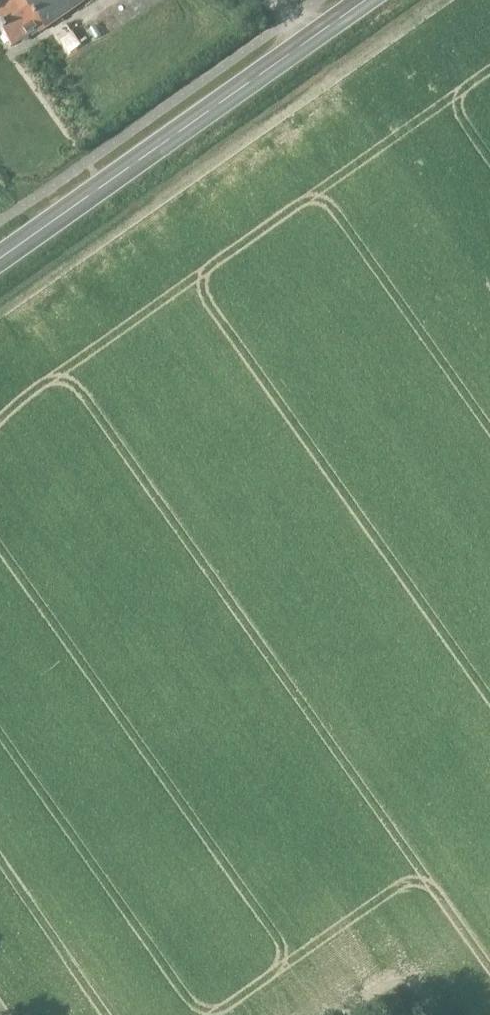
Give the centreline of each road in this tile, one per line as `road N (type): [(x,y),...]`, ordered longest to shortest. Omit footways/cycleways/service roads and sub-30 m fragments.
road 1 (tertiary): [(0,257),(365,0)]

